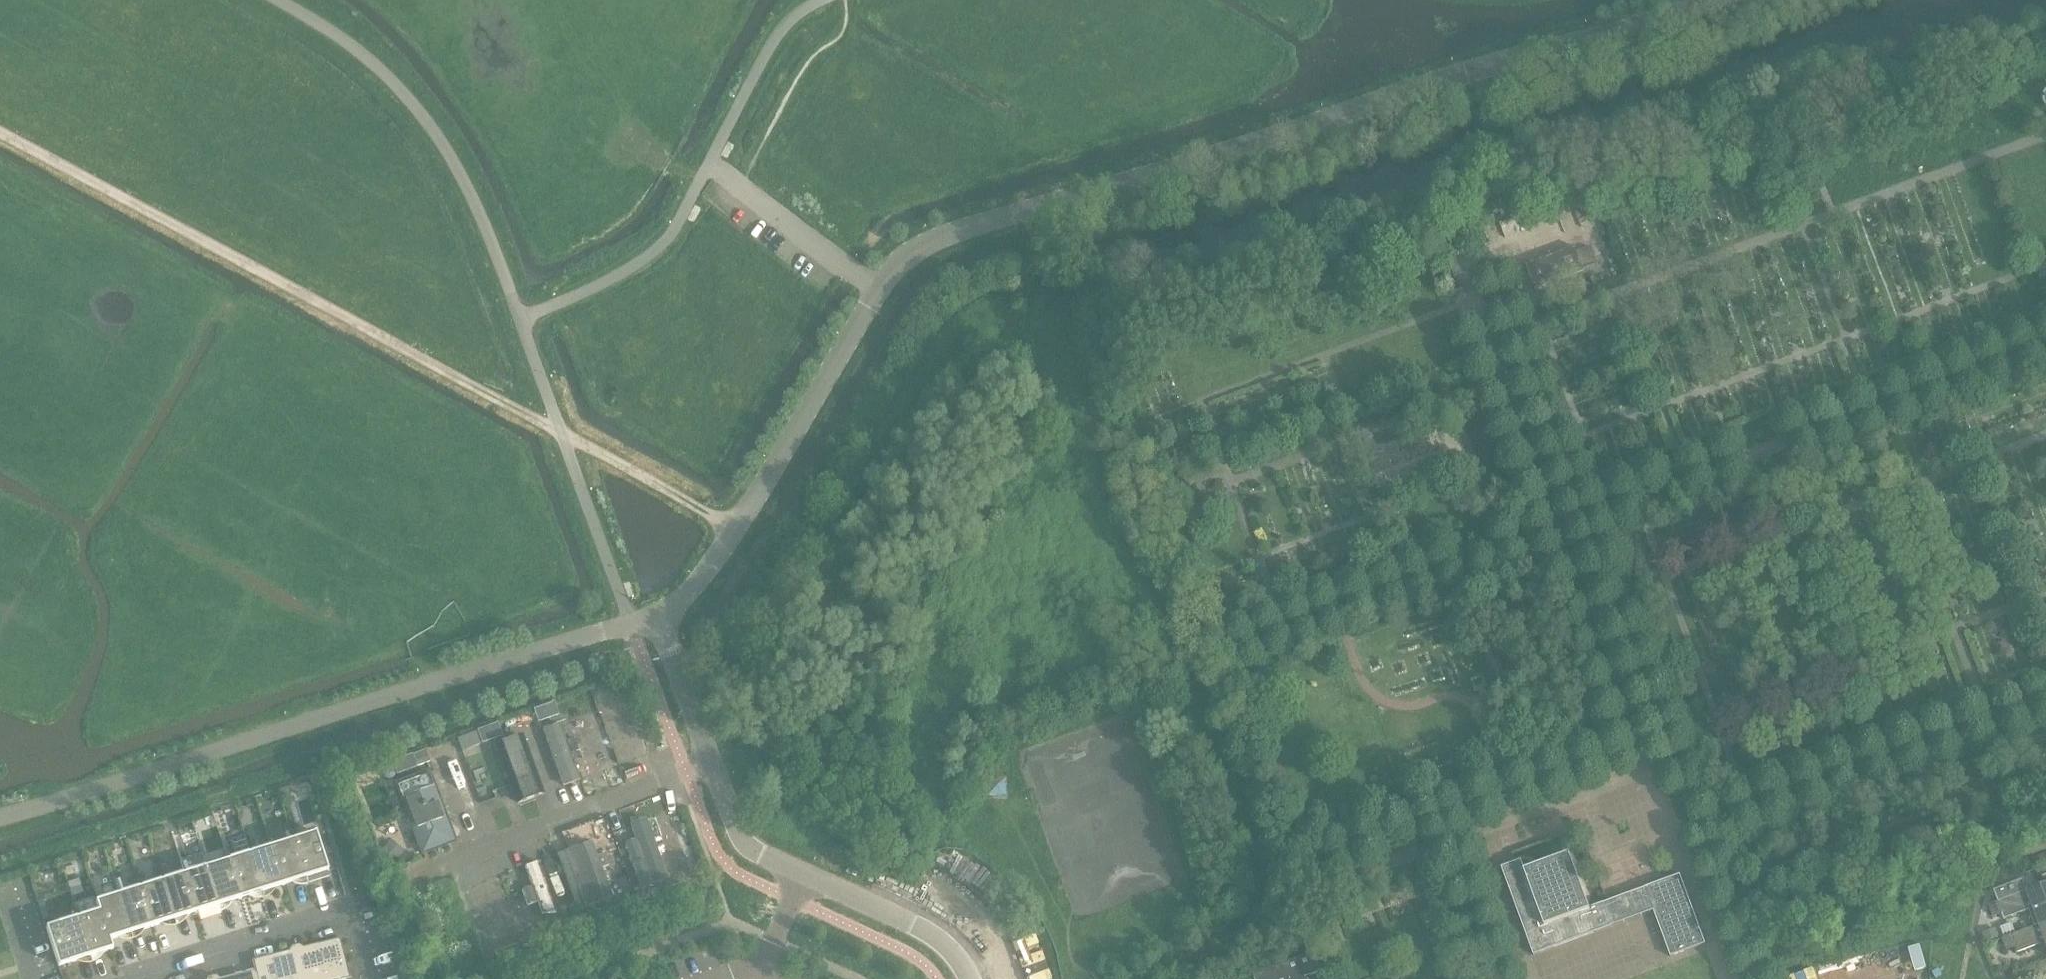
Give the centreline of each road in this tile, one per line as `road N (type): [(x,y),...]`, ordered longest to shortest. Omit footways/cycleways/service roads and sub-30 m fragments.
road 1 (tertiary): [(658,610),(693,590),(894,269),(930,242),(1714,0)]
road 2 (unclassified): [(0,817),(631,624)]
road 3 (residential): [(712,766),(408,877)]
road 4 (residential): [(371,978),(350,912),(136,978)]
road 5 (tertiary): [(970,978),(935,935),(803,874)]
road 6 (tertiary): [(712,766),(658,610)]
road 7 (tertiary): [(803,874),(749,845),(712,766)]

